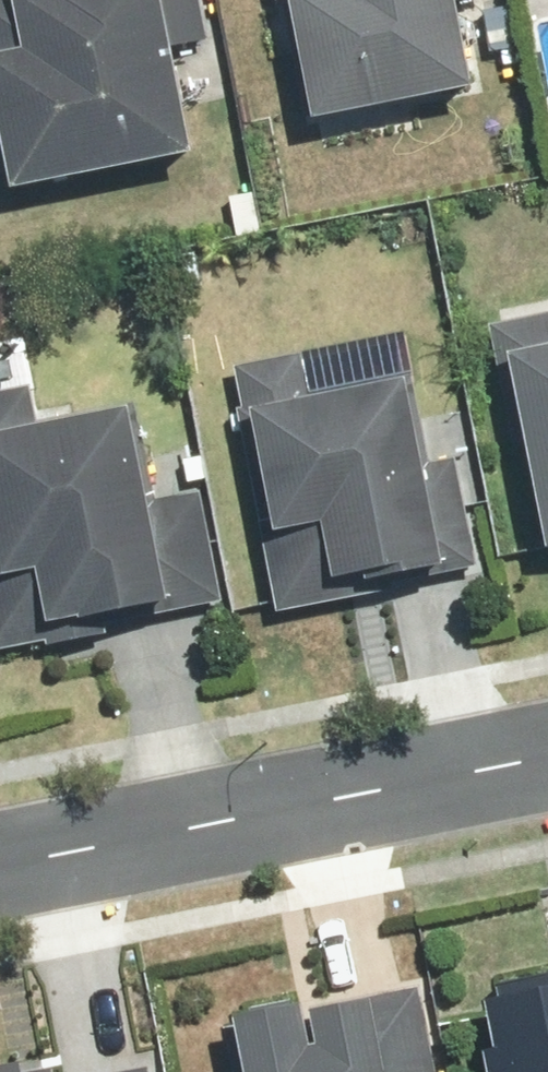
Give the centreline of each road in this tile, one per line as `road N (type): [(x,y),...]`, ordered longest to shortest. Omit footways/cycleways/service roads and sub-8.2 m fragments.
road 1 (residential): [(0,869),(547,755)]

